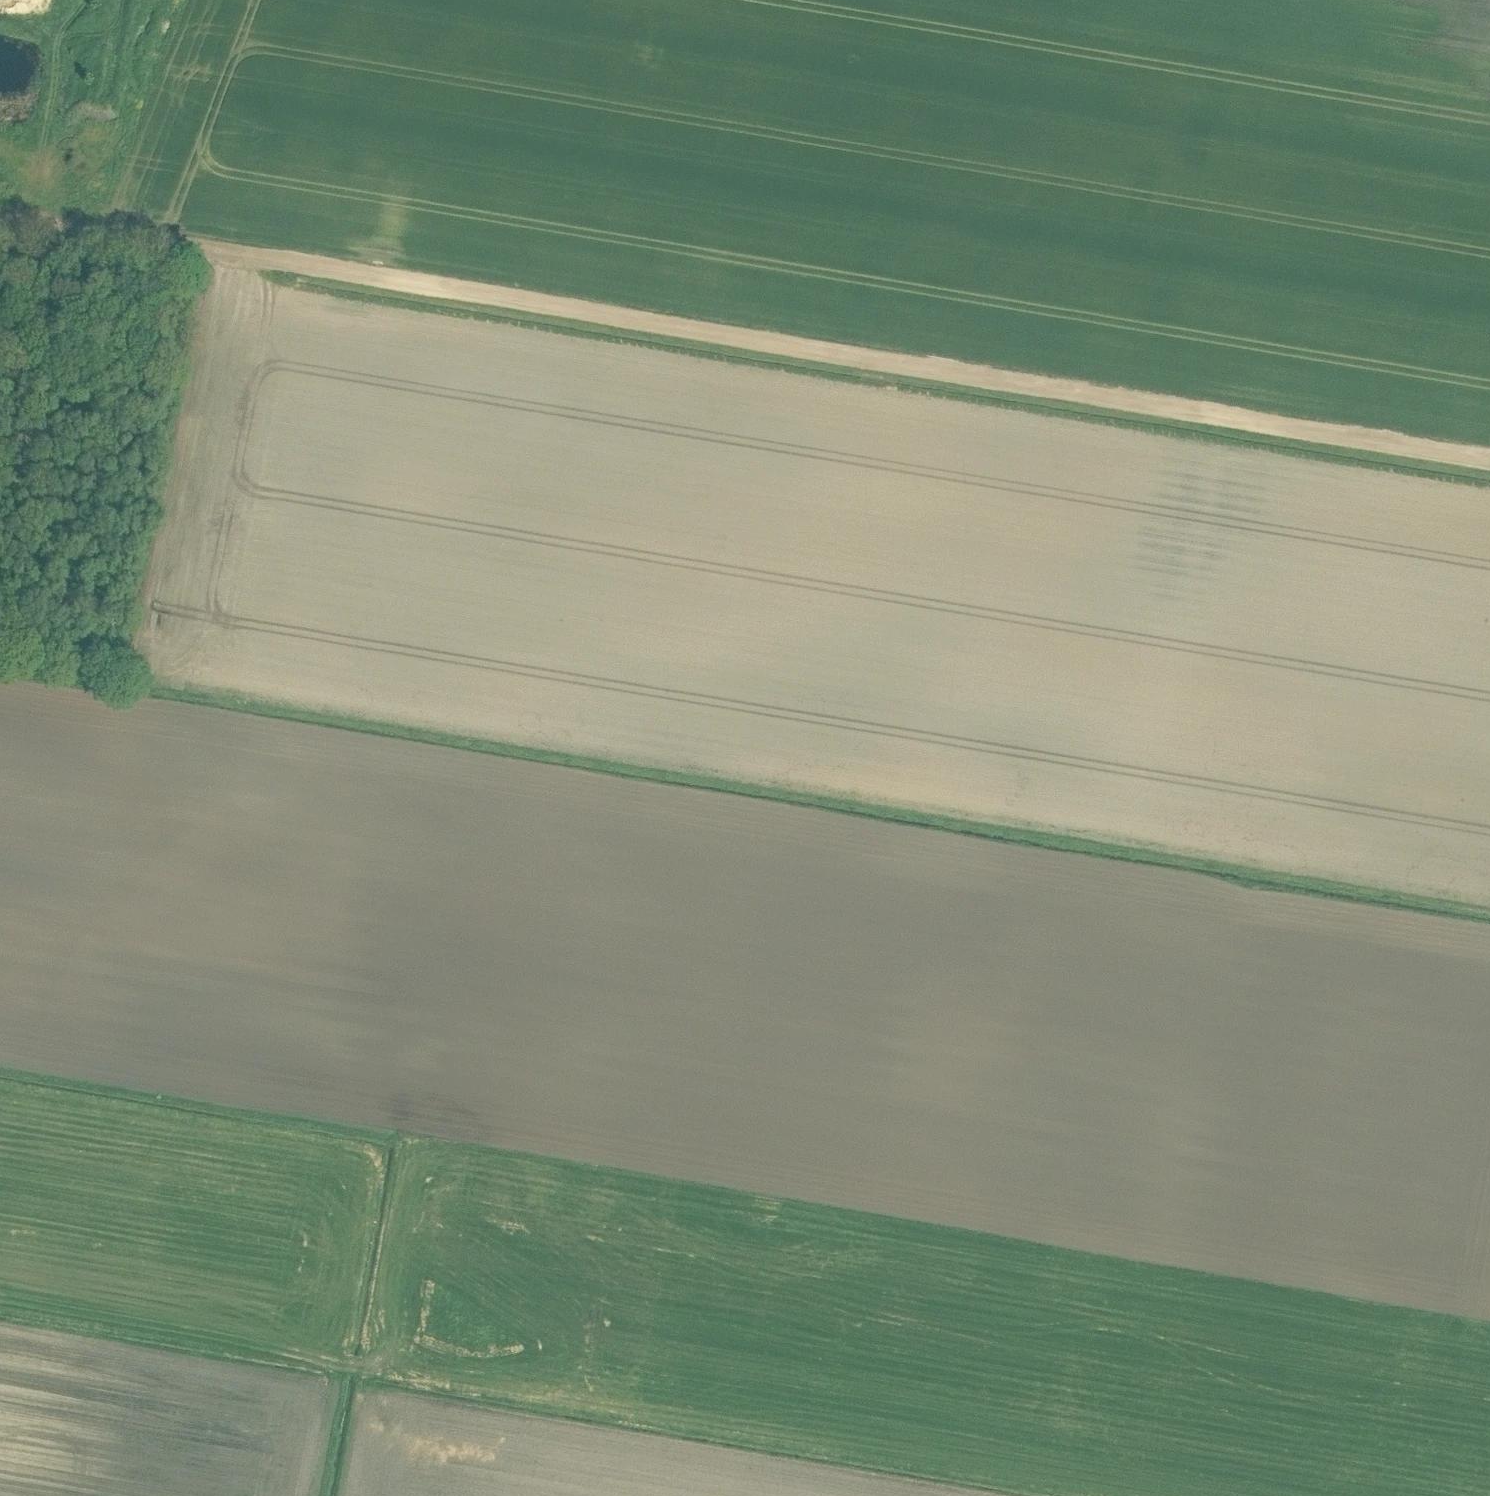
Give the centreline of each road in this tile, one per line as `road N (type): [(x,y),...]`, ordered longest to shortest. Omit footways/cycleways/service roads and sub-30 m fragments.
road 1 (track): [(1489,466),(0,219)]

